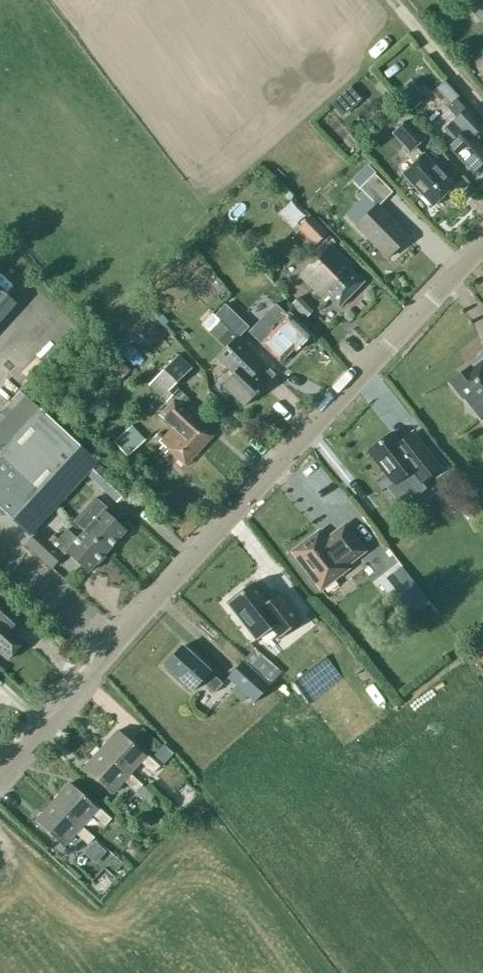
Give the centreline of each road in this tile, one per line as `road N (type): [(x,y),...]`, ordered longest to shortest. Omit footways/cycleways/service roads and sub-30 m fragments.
road 1 (tertiary): [(0,772),(482,244)]
road 2 (track): [(482,104),(401,9)]

